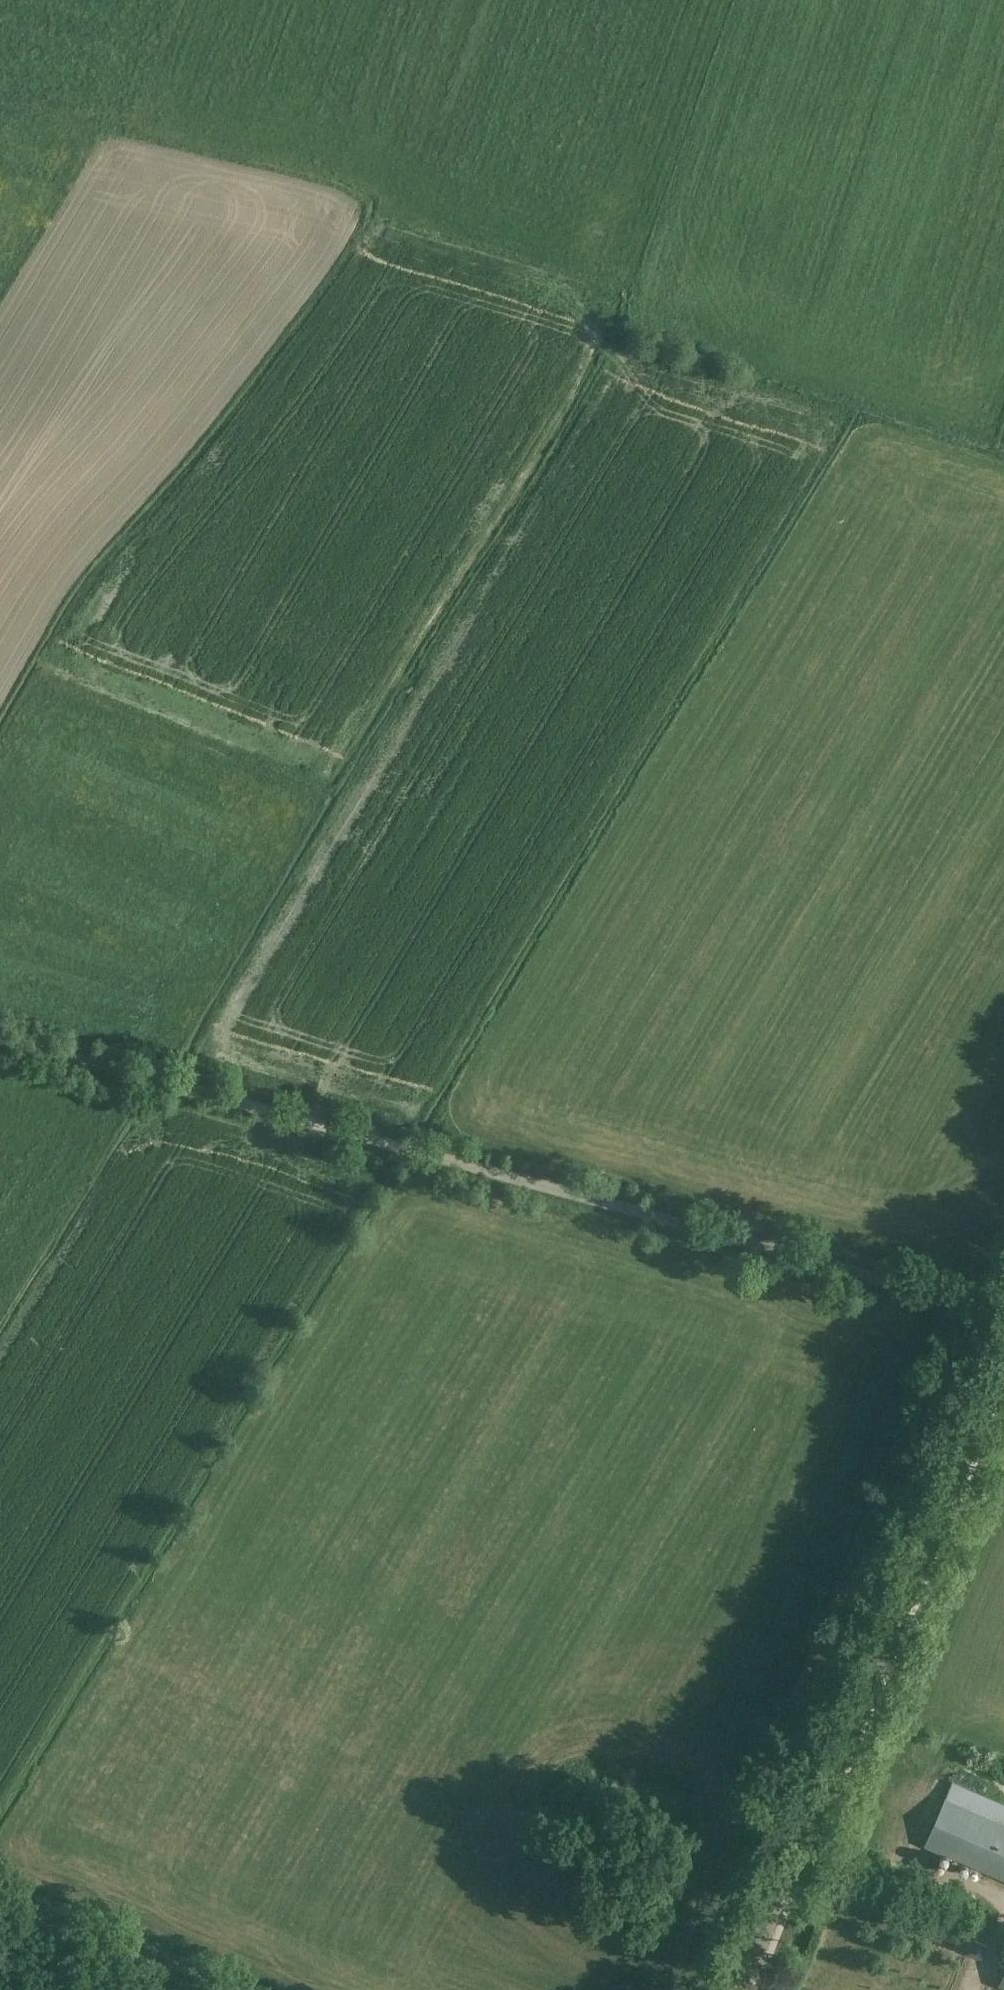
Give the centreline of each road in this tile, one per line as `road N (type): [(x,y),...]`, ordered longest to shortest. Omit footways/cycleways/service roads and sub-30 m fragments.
road 1 (tertiary): [(737,1989),(1003,1342)]
road 2 (track): [(0,1898),(220,1989)]

